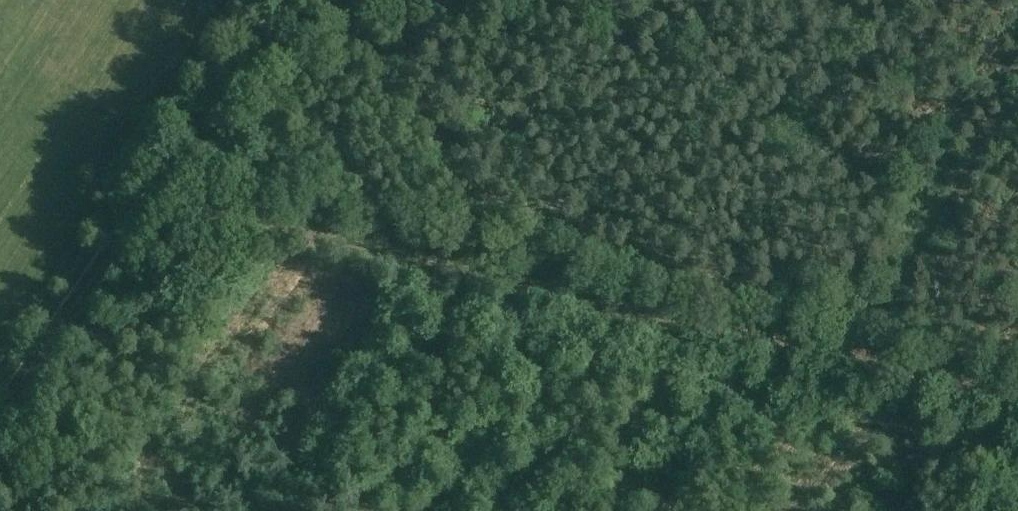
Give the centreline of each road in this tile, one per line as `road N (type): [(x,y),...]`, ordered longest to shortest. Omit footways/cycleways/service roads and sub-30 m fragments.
road 1 (track): [(145,189),(1017,389)]
road 2 (track): [(290,0),(0,424)]
road 3 (track): [(1017,89),(849,345)]

